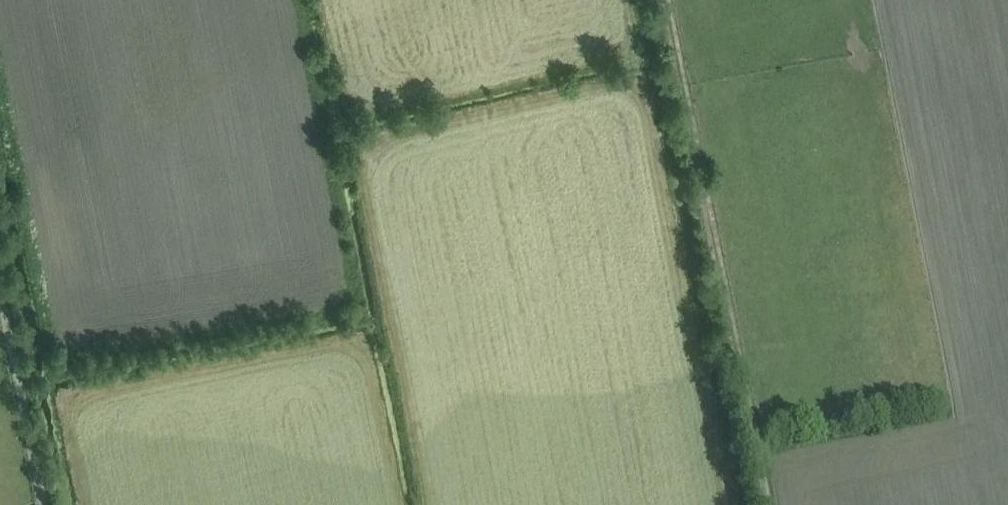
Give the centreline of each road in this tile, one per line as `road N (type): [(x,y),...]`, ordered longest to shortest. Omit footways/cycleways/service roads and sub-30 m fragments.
road 1 (track): [(661,0),(762,504)]
road 2 (unclassified): [(52,504),(0,255)]

